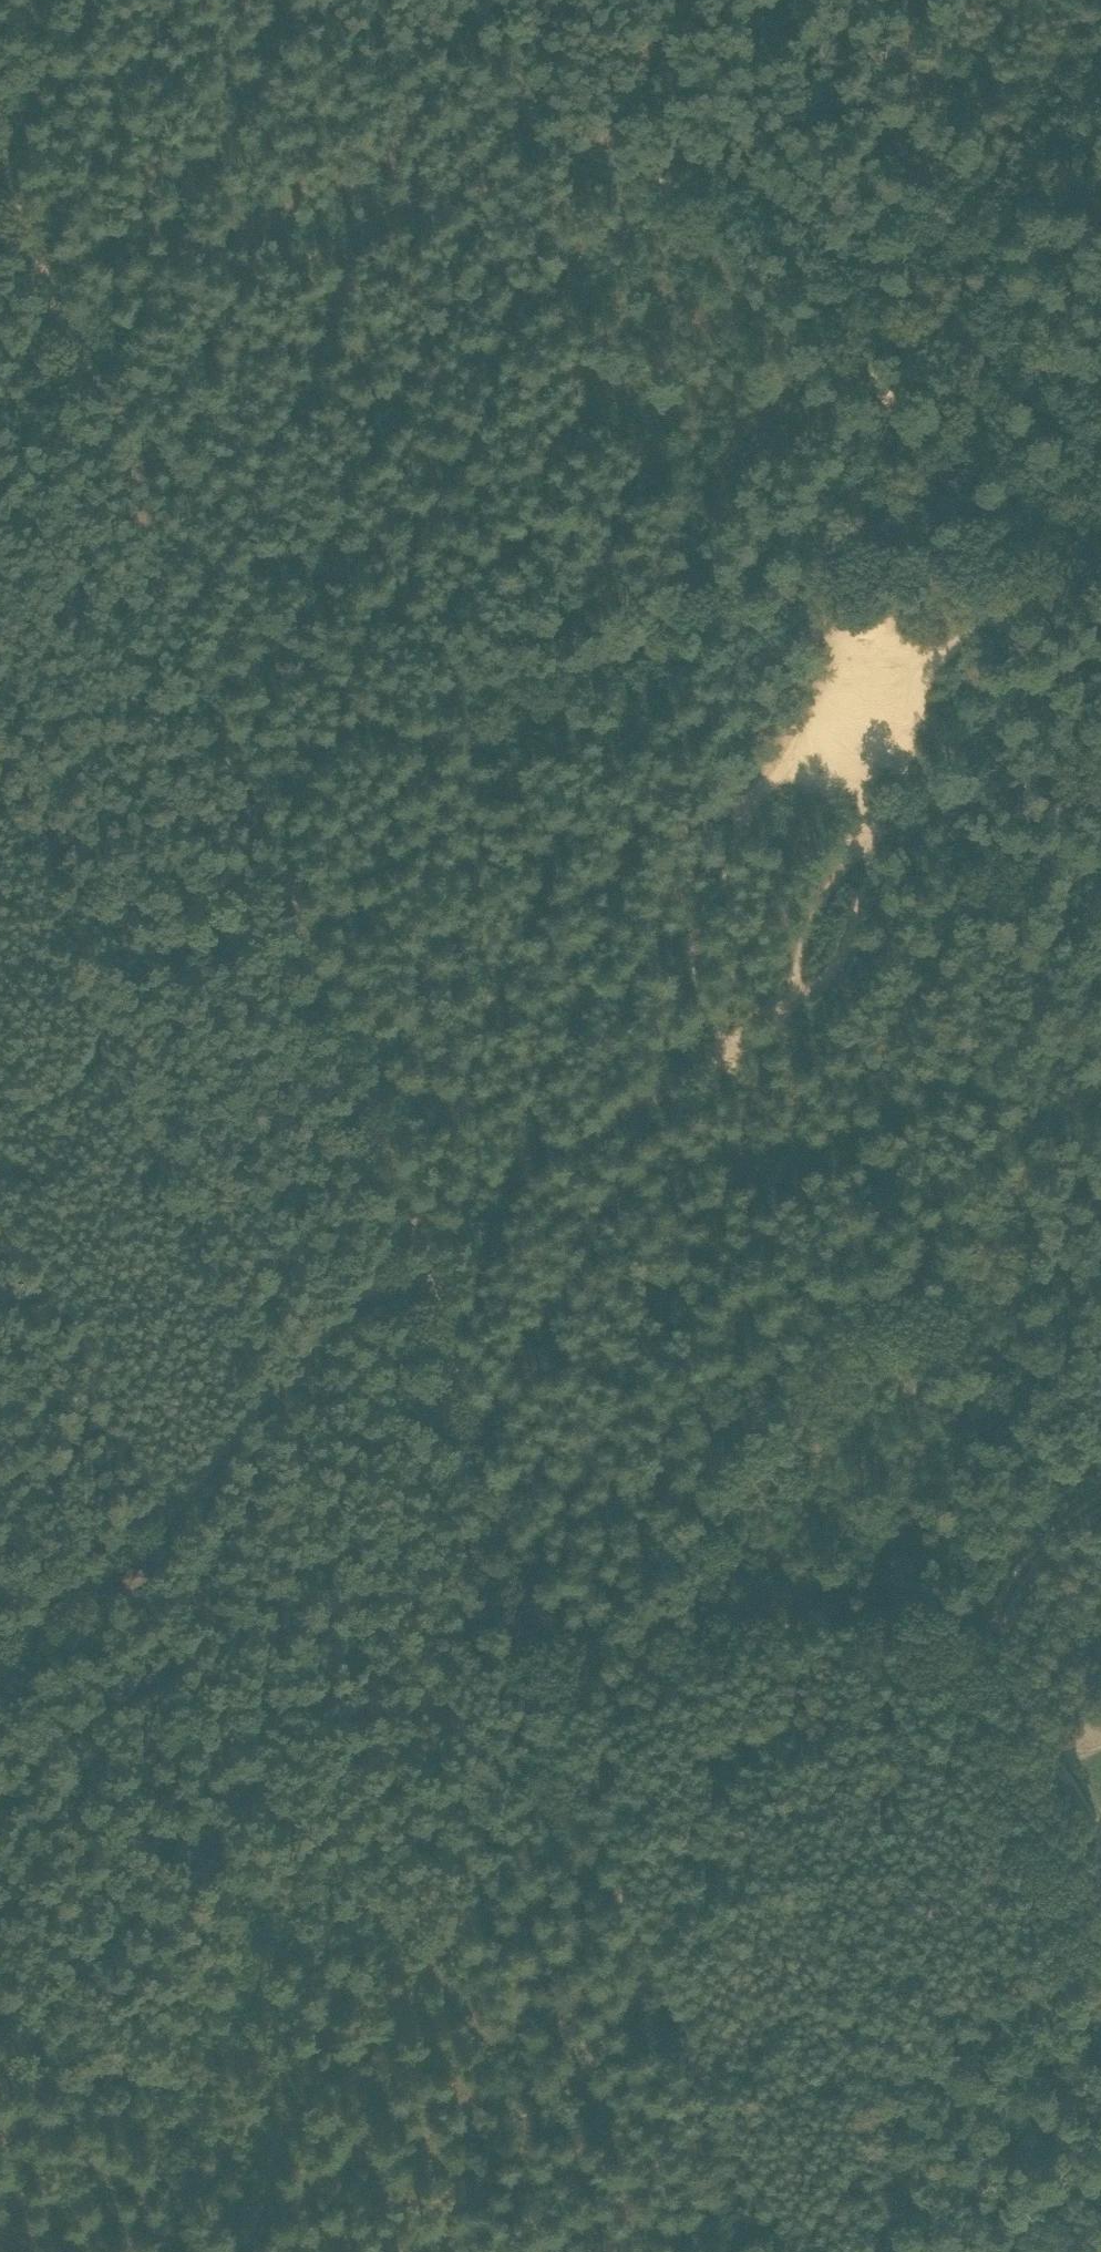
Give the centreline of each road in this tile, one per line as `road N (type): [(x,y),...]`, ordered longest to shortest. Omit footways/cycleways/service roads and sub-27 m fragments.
road 1 (track): [(1005,1635),(893,1611),(715,1654),(681,1653),(628,1650),(574,1626),(538,1581),(508,1516),(430,1251)]
road 2 (track): [(430,1251),(365,1301),(0,1665)]
road 3 (track): [(283,845),(185,636),(88,353)]
road 4 (track): [(430,1251),(335,1013),(283,845)]
road 5 (track): [(88,353),(0,105)]
road 6 (track): [(1005,1635),(1012,1705),(1100,1852)]
road 7 (track): [(1005,1635),(1036,1577),(1100,1520)]

